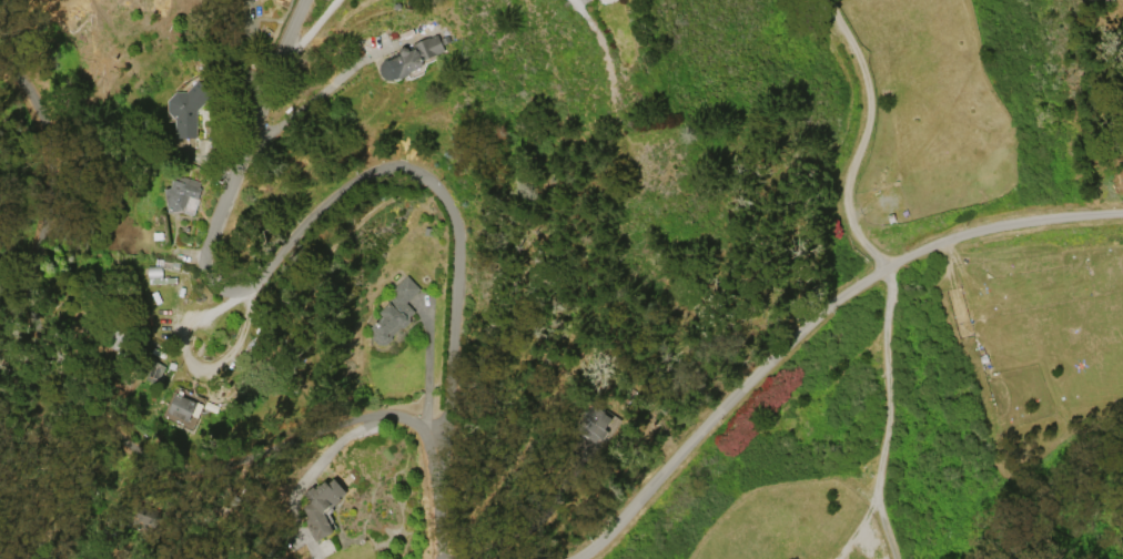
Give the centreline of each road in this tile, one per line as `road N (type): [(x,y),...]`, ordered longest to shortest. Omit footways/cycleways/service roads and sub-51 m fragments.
road 1 (residential): [(438,558),(436,468),(458,246),(448,201),(421,175),(367,171),(348,181),(249,287),(221,283),(198,264),(304,0)]
road 2 (residential): [(0,79),(36,111),(41,132),(52,358),(109,437),(160,470),(213,470),(266,458),(320,429),(386,411),(438,439)]
road 3 (residential): [(574,558),(821,313),(886,268),(1002,226),(1122,213)]
road 4 (track): [(908,558),(883,475),(886,268)]
road 5 (track): [(831,0),(869,92),(844,203),(886,268)]

